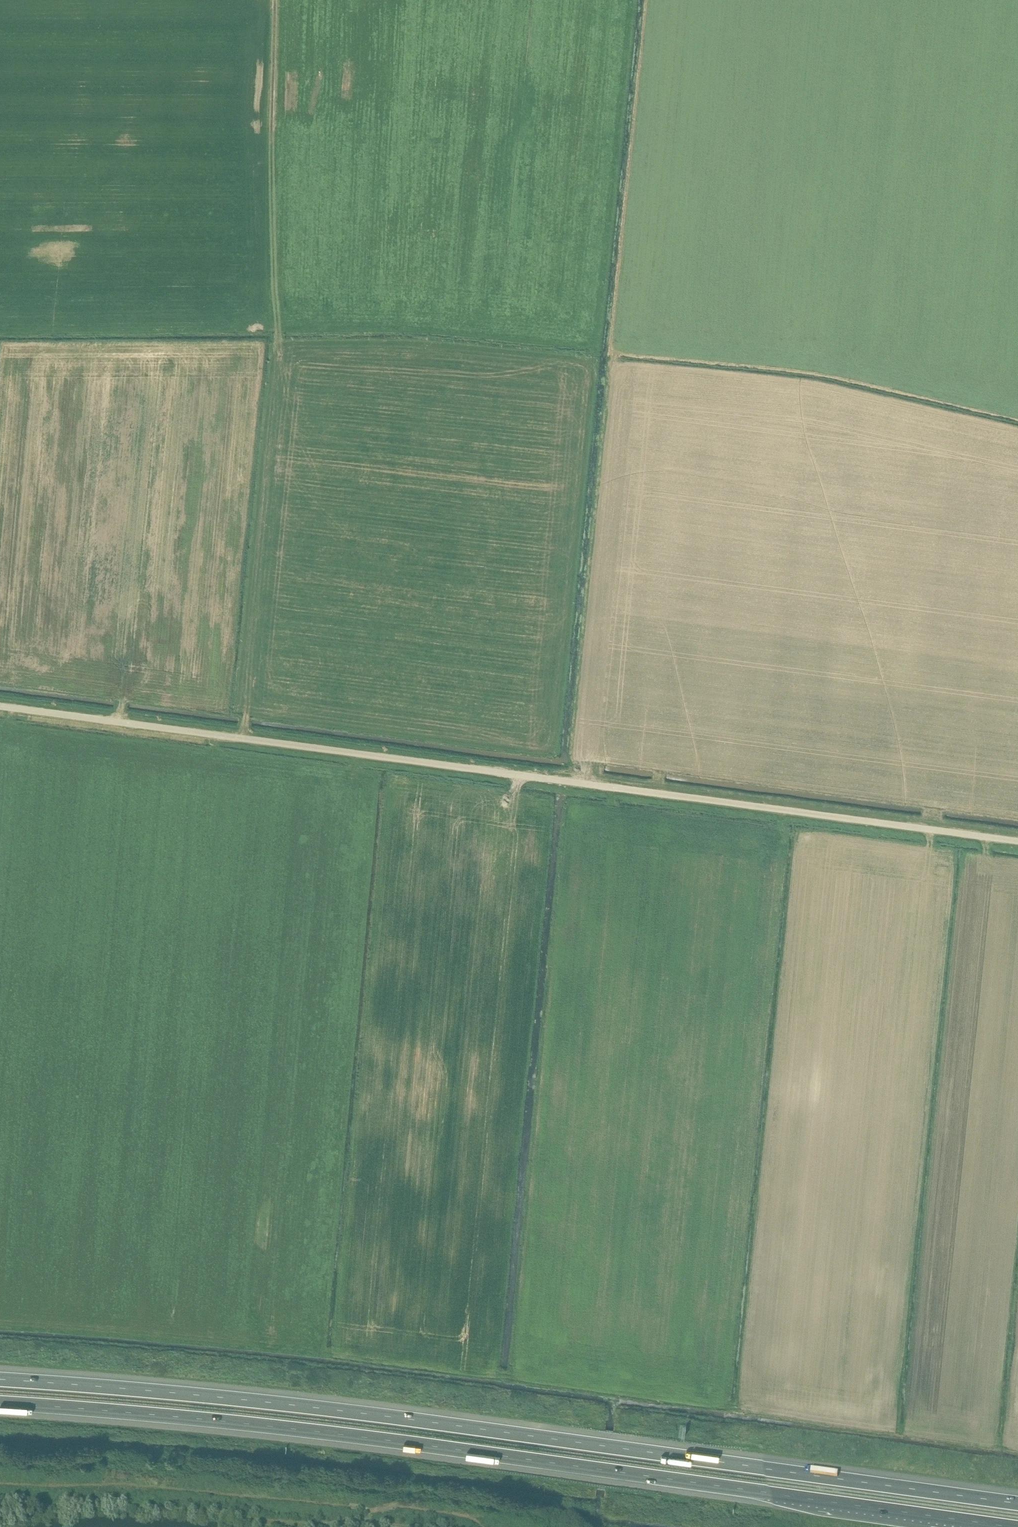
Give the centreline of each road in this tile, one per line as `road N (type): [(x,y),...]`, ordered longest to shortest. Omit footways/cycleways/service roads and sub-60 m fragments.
road 1 (unclassified): [(1017,841),(0,707)]
road 2 (motorway): [(1017,1503),(315,1408),(0,1380)]
road 3 (motorway): [(0,1404),(313,1432),(1013,1526)]

